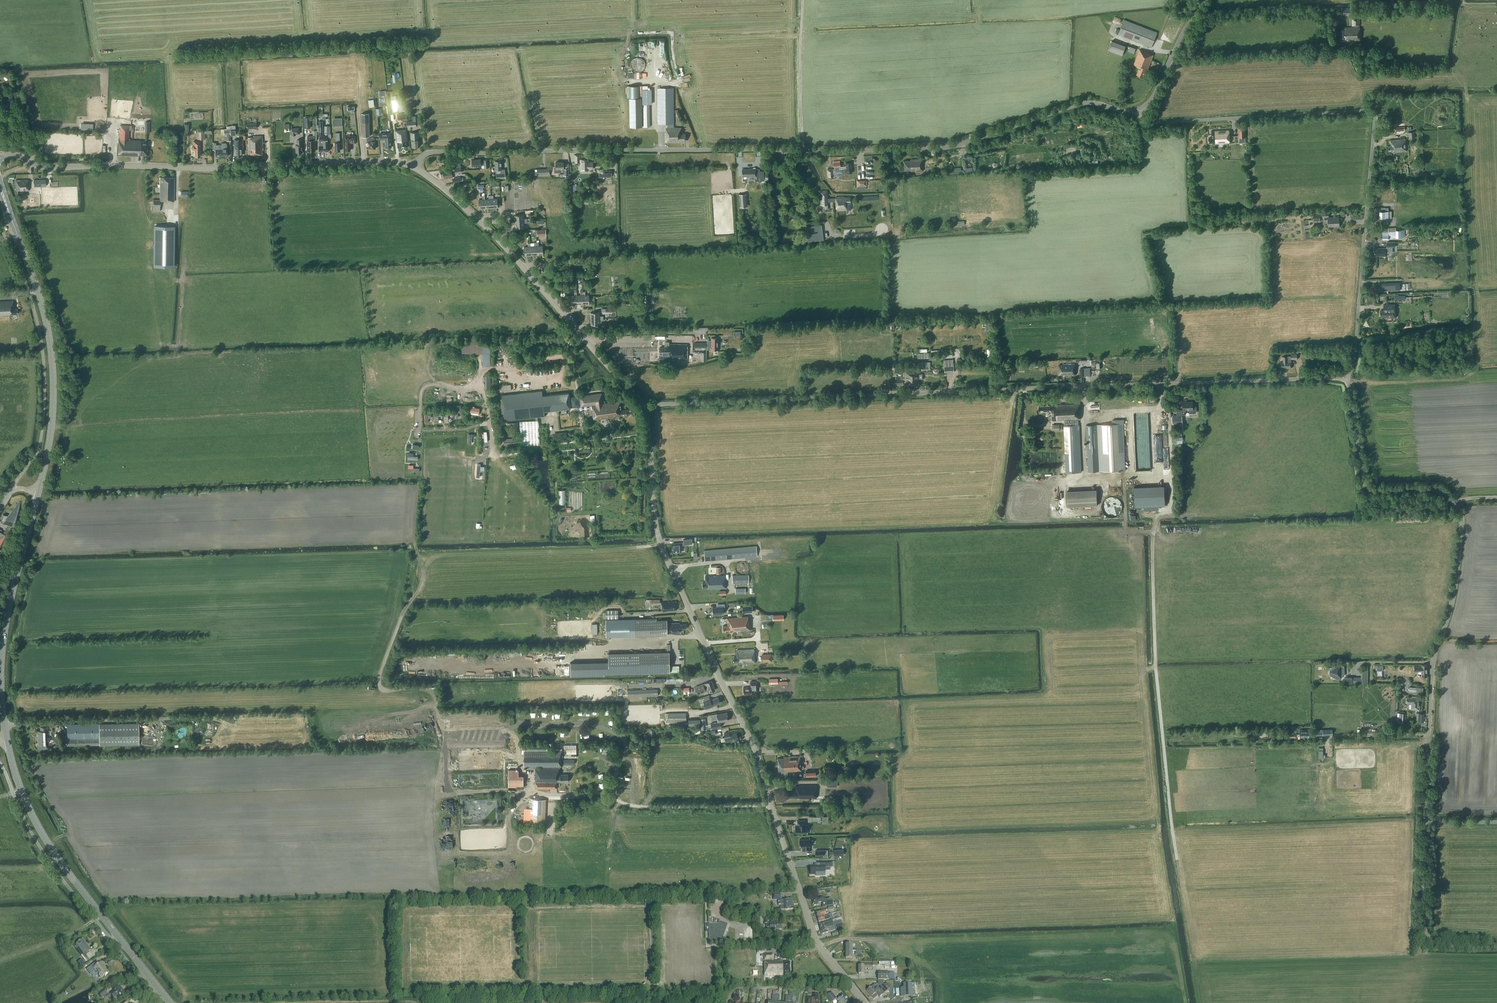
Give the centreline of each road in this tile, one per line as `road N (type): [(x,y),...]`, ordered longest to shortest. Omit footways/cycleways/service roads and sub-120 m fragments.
road 1 (tertiary): [(415,168),(433,152),(938,148),(1082,103),(1137,111)]
road 2 (unclassified): [(1496,946),(1438,945),(1424,929),(1432,671),(1454,599),(1461,513),(1434,489),(1365,486),(1347,377)]
road 3 (unclassified): [(644,407),(1347,377)]
road 4 (unclassified): [(815,939),(754,749),(660,542),(644,407)]
road 5 (unclassified): [(1347,377),(1374,111),(1153,122),(1137,111)]
road 6 (tertiary): [(0,159),(17,156),(49,168),(385,161),(415,168)]
road 7 (unclassified): [(644,407),(489,230),(415,168)]
road 8 (primary): [(171,1002),(46,839),(8,741)]
road 9 (primary): [(38,492),(51,435),(52,358),(20,242)]
road 10 (primary): [(8,741),(2,648),(38,492)]
road 11 (track): [(584,336),(565,357),(483,370),(493,460)]
road 12 (tertiary): [(1137,111),(1152,99),(1202,0)]

